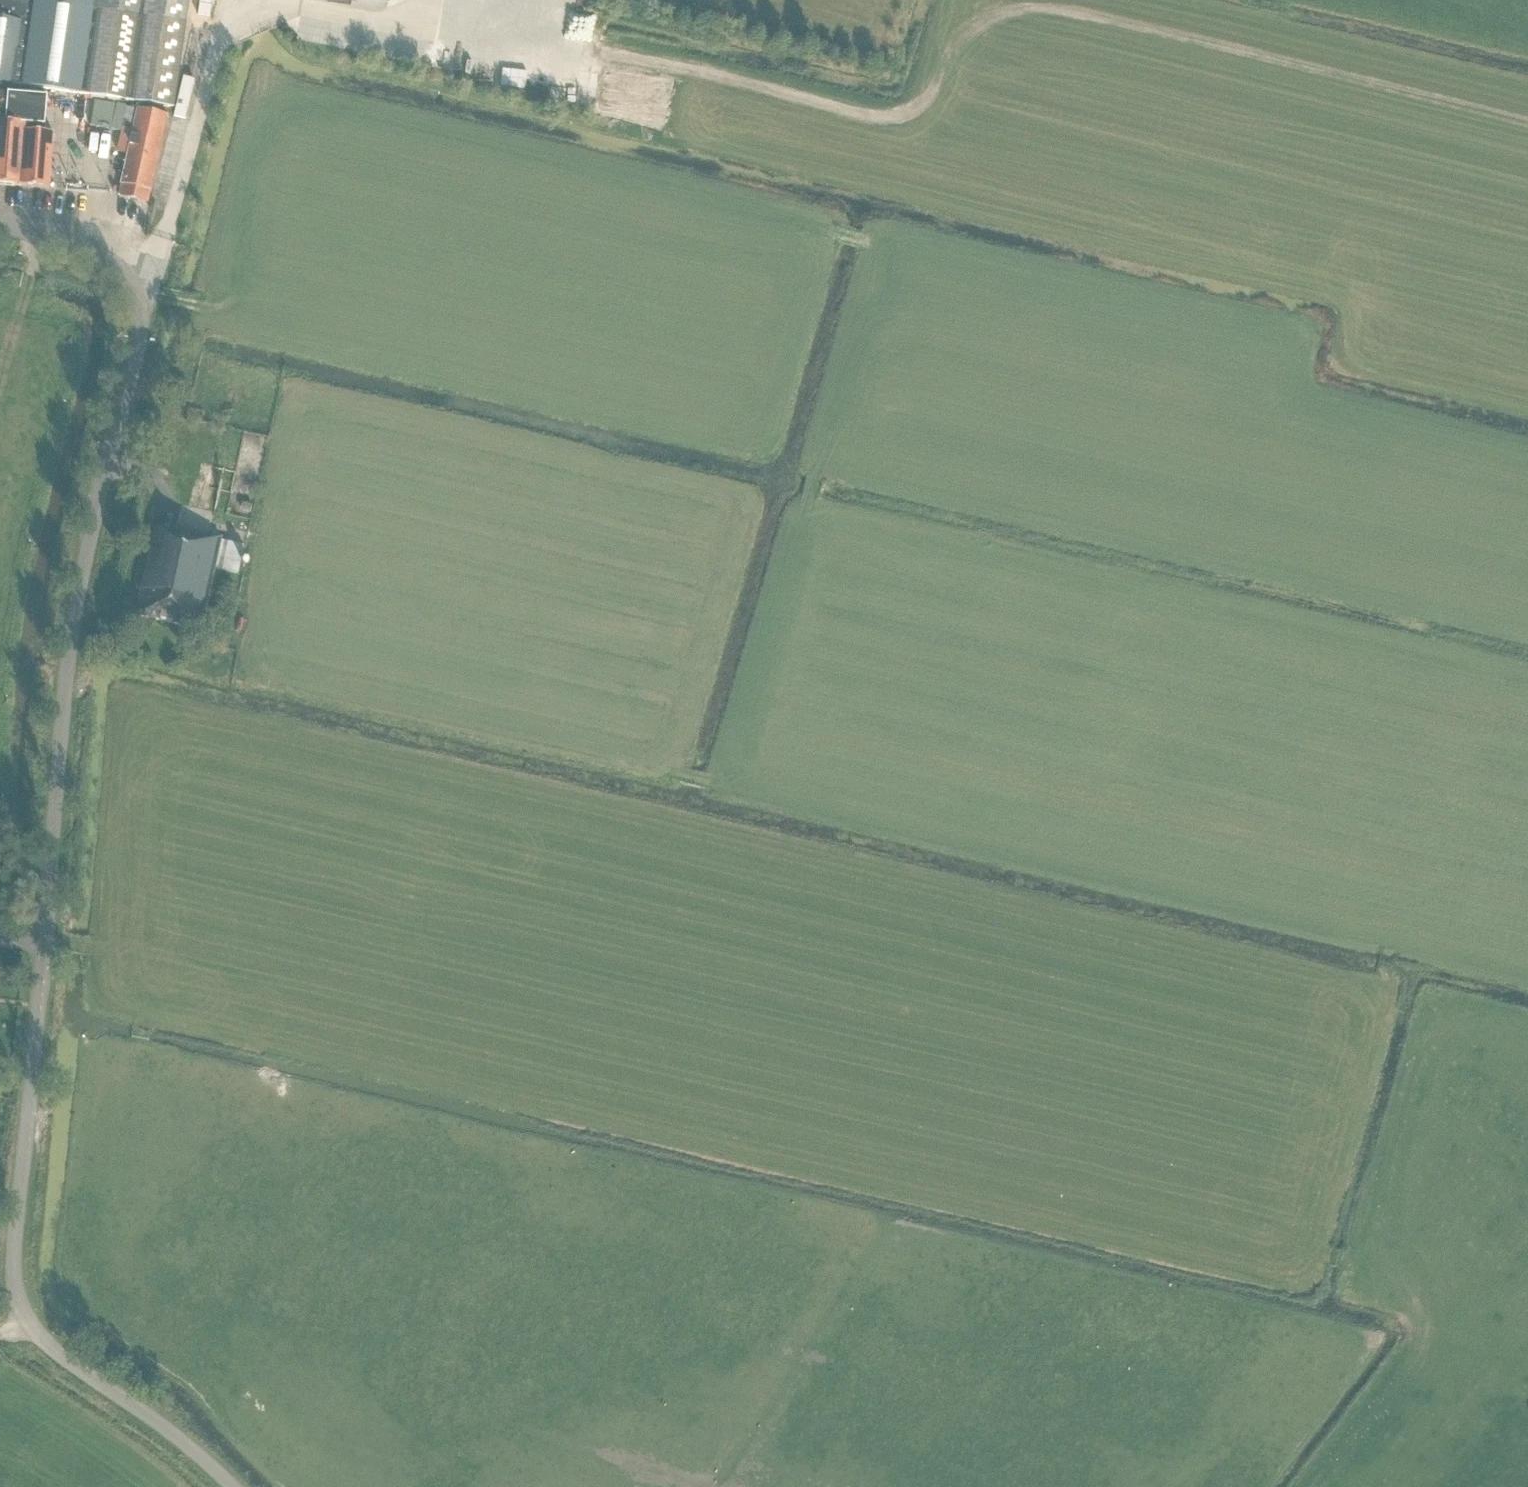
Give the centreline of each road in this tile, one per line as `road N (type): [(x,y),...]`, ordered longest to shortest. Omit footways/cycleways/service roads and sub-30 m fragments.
road 1 (tertiary): [(231,1486),(42,1340),(25,1321),(17,1289),(70,653),(82,563),(138,357),(140,322),(135,290),(113,264),(0,224)]

